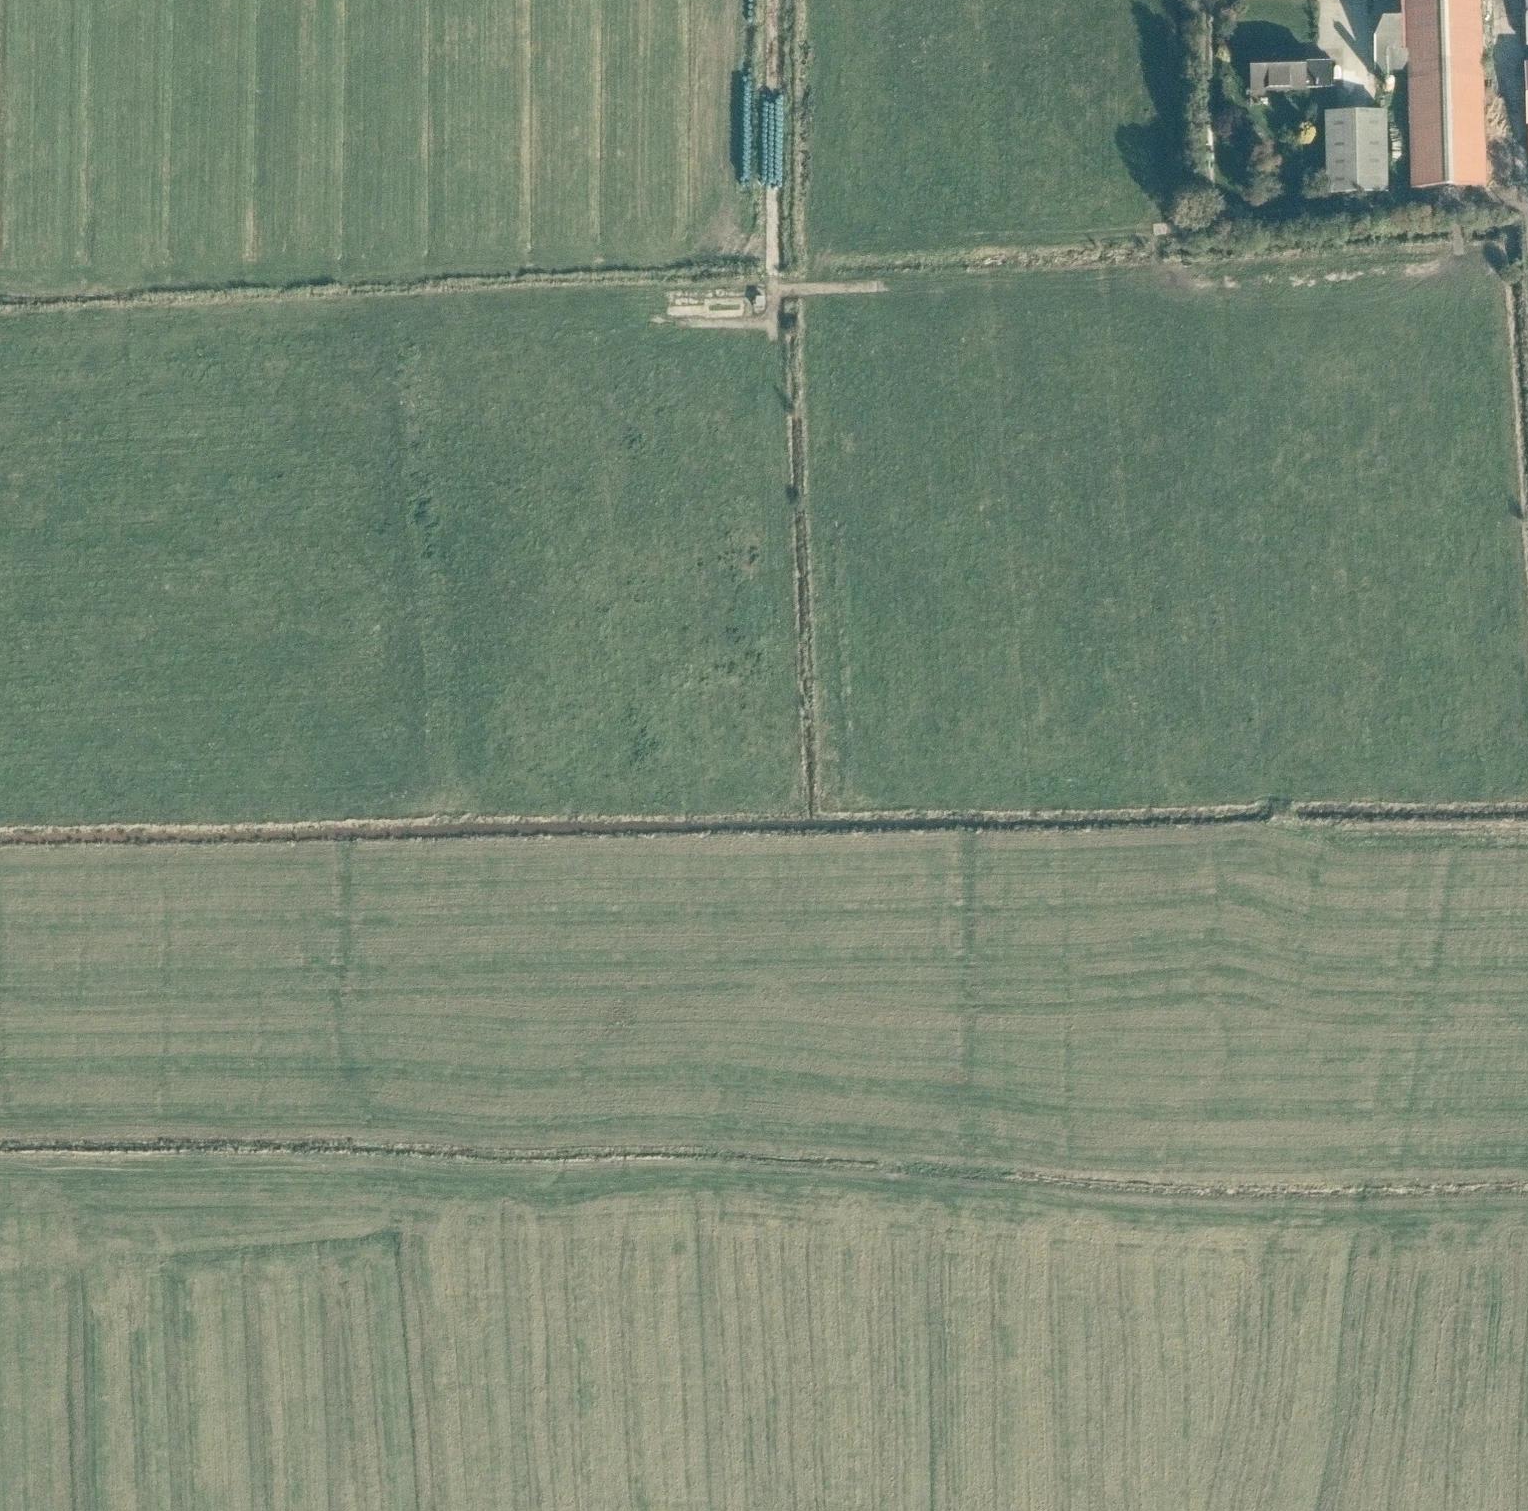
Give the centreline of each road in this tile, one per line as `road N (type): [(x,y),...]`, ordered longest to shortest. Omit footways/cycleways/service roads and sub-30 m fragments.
road 1 (unclassified): [(0,1166),(536,1179),(775,1176),(1319,1216)]
road 2 (track): [(1213,0),(1220,204),(1240,223),(1527,207)]
road 3 (track): [(772,304),(772,0)]

